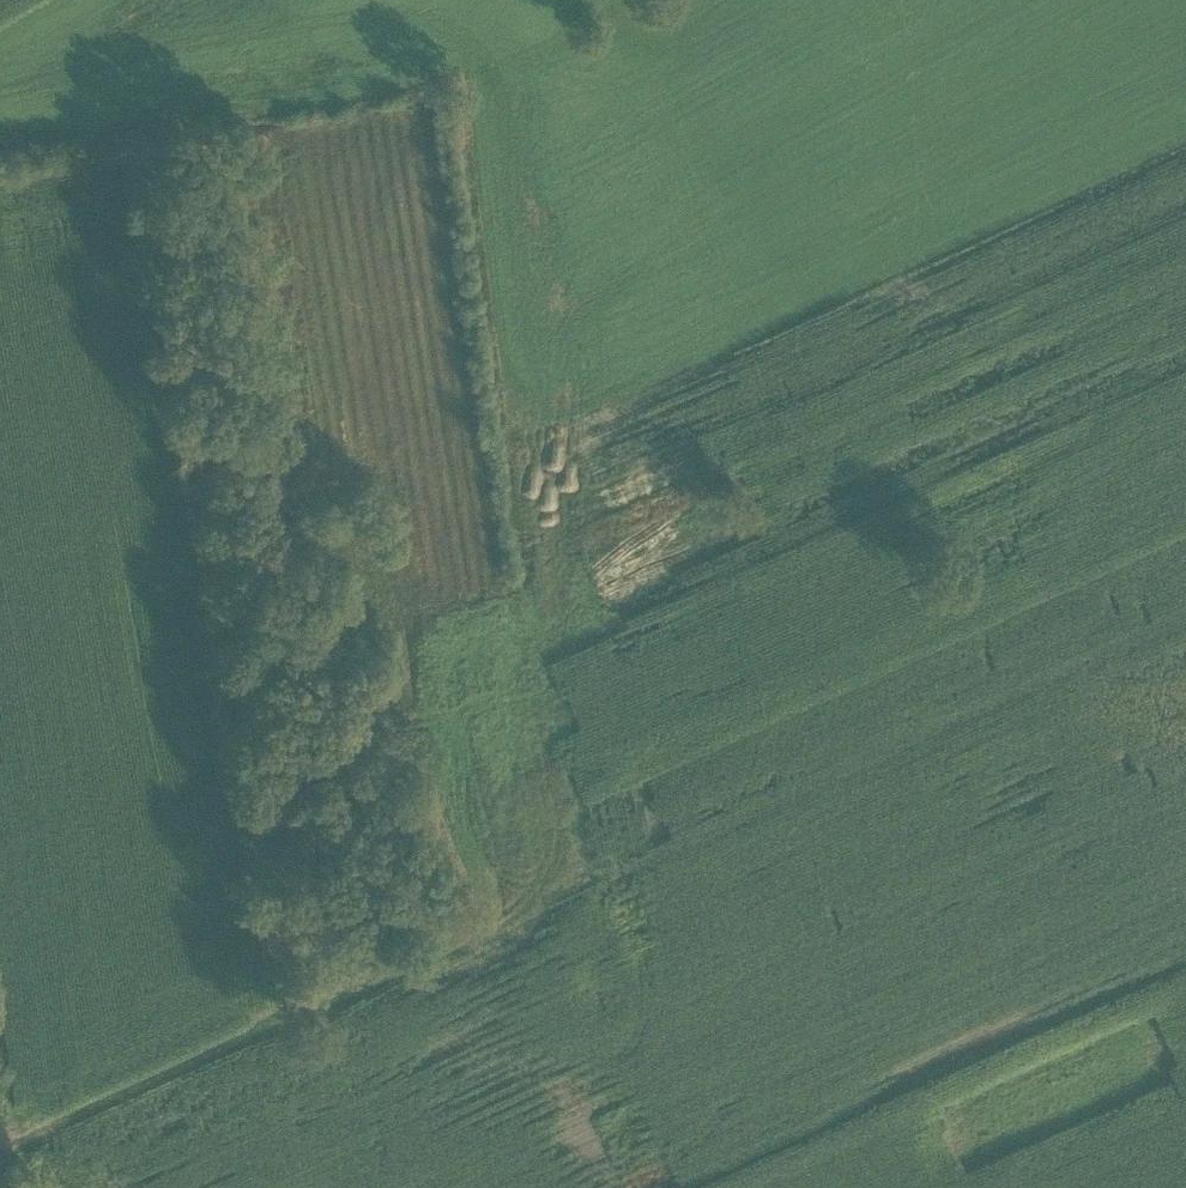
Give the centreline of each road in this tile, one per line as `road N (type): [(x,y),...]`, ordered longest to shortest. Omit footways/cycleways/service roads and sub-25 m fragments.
road 1 (track): [(0,1142),(285,1014)]

